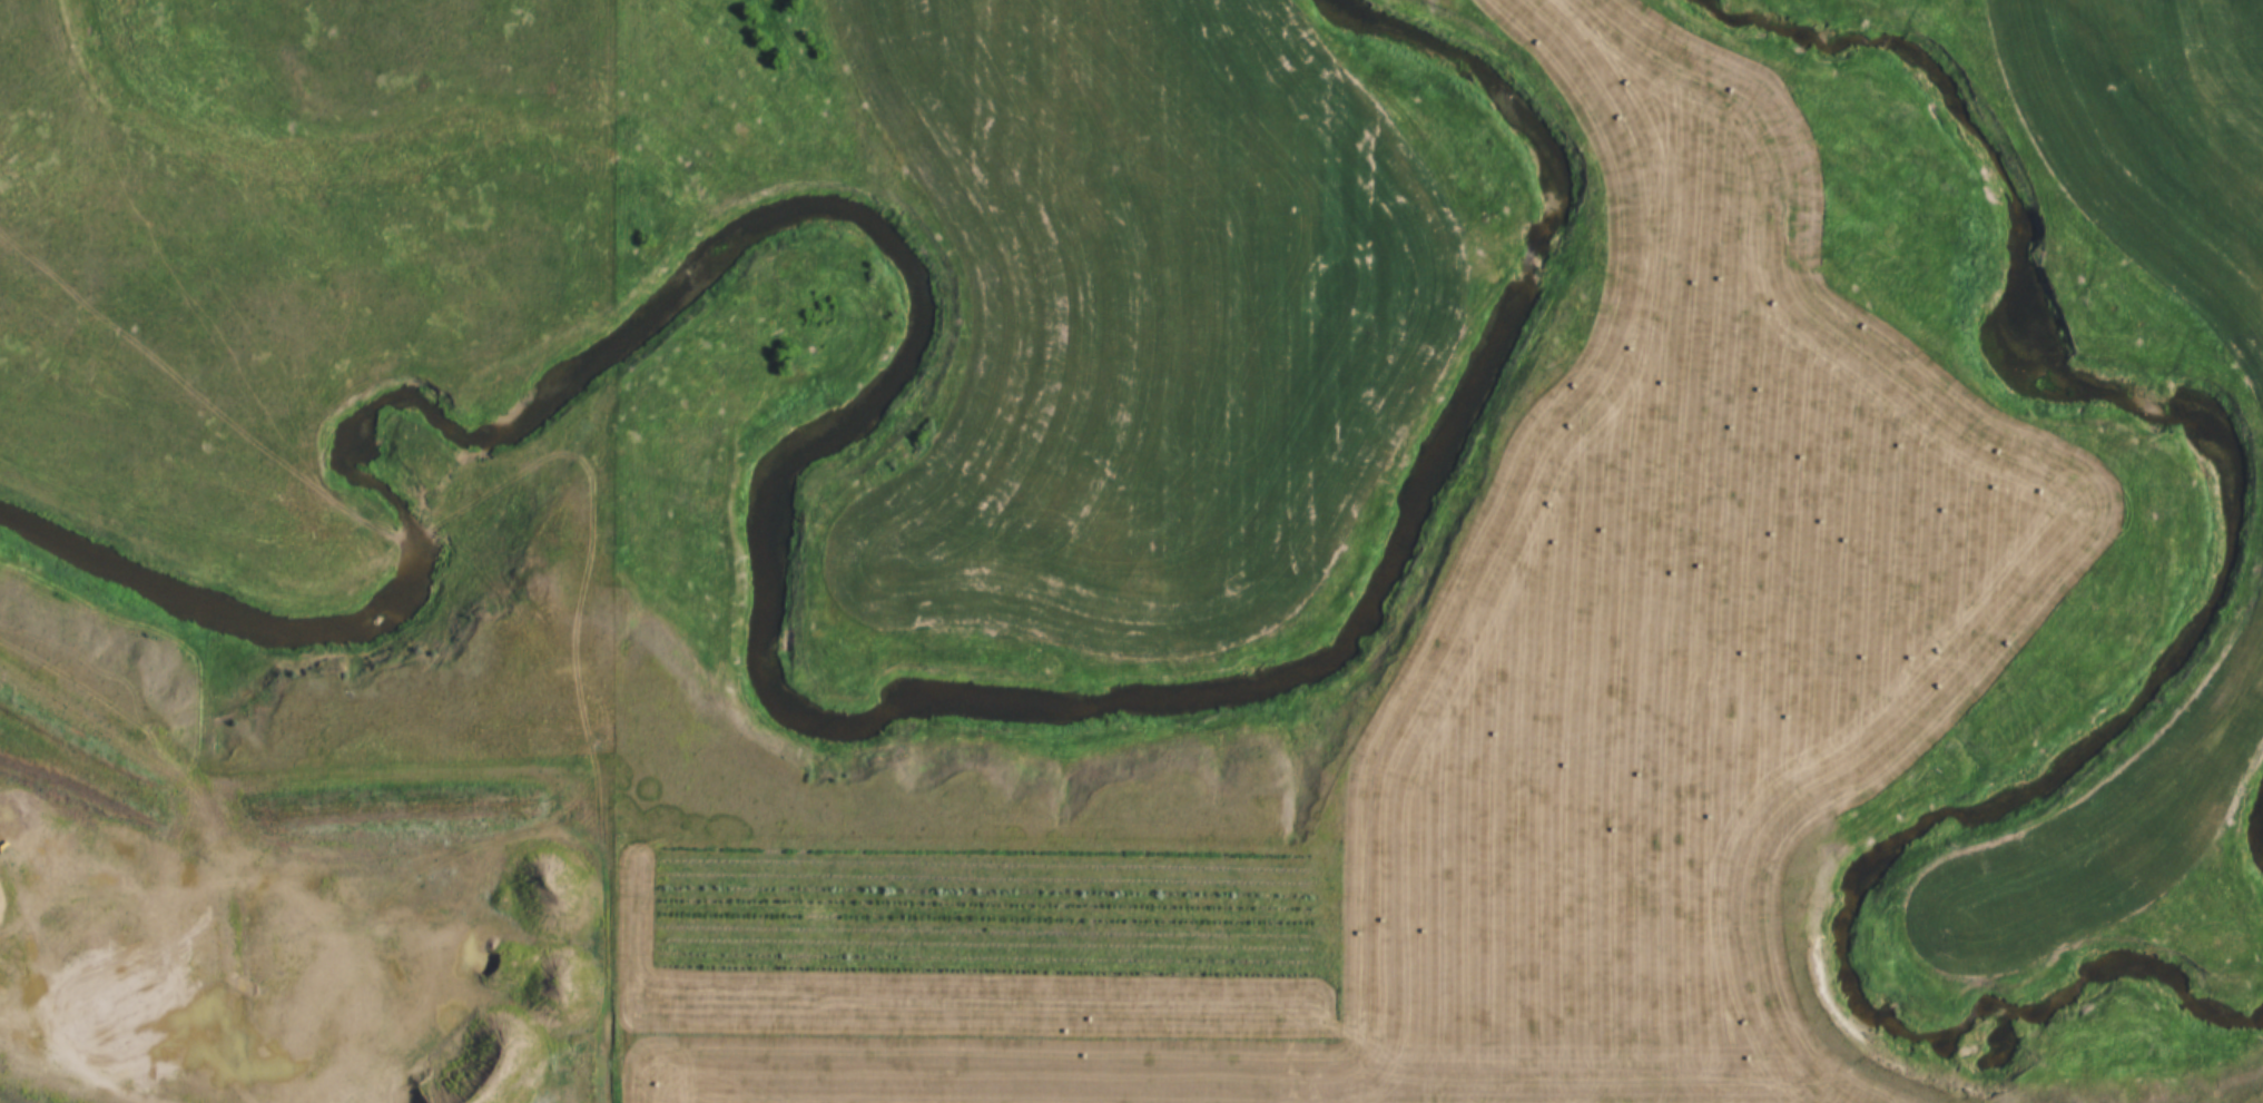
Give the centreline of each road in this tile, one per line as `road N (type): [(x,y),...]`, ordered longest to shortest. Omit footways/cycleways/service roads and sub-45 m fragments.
road 1 (track): [(0,798),(508,788),(559,811),(601,841),(601,1102)]

